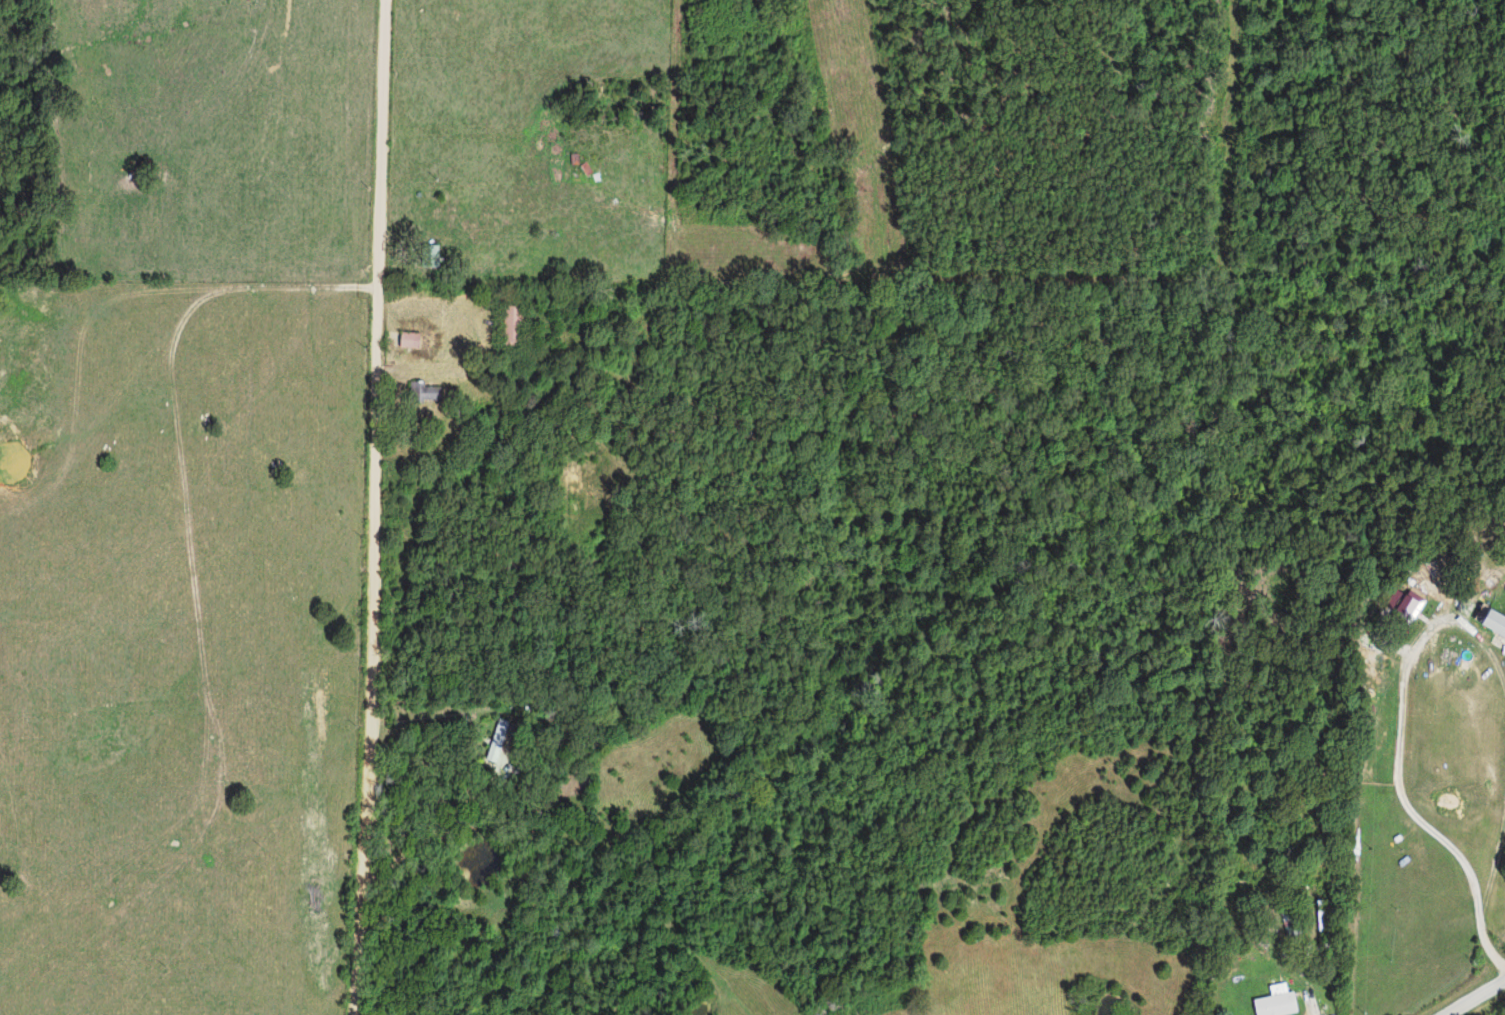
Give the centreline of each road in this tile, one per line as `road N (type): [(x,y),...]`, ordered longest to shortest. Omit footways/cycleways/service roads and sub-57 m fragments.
road 1 (residential): [(348,1014),(379,0)]

